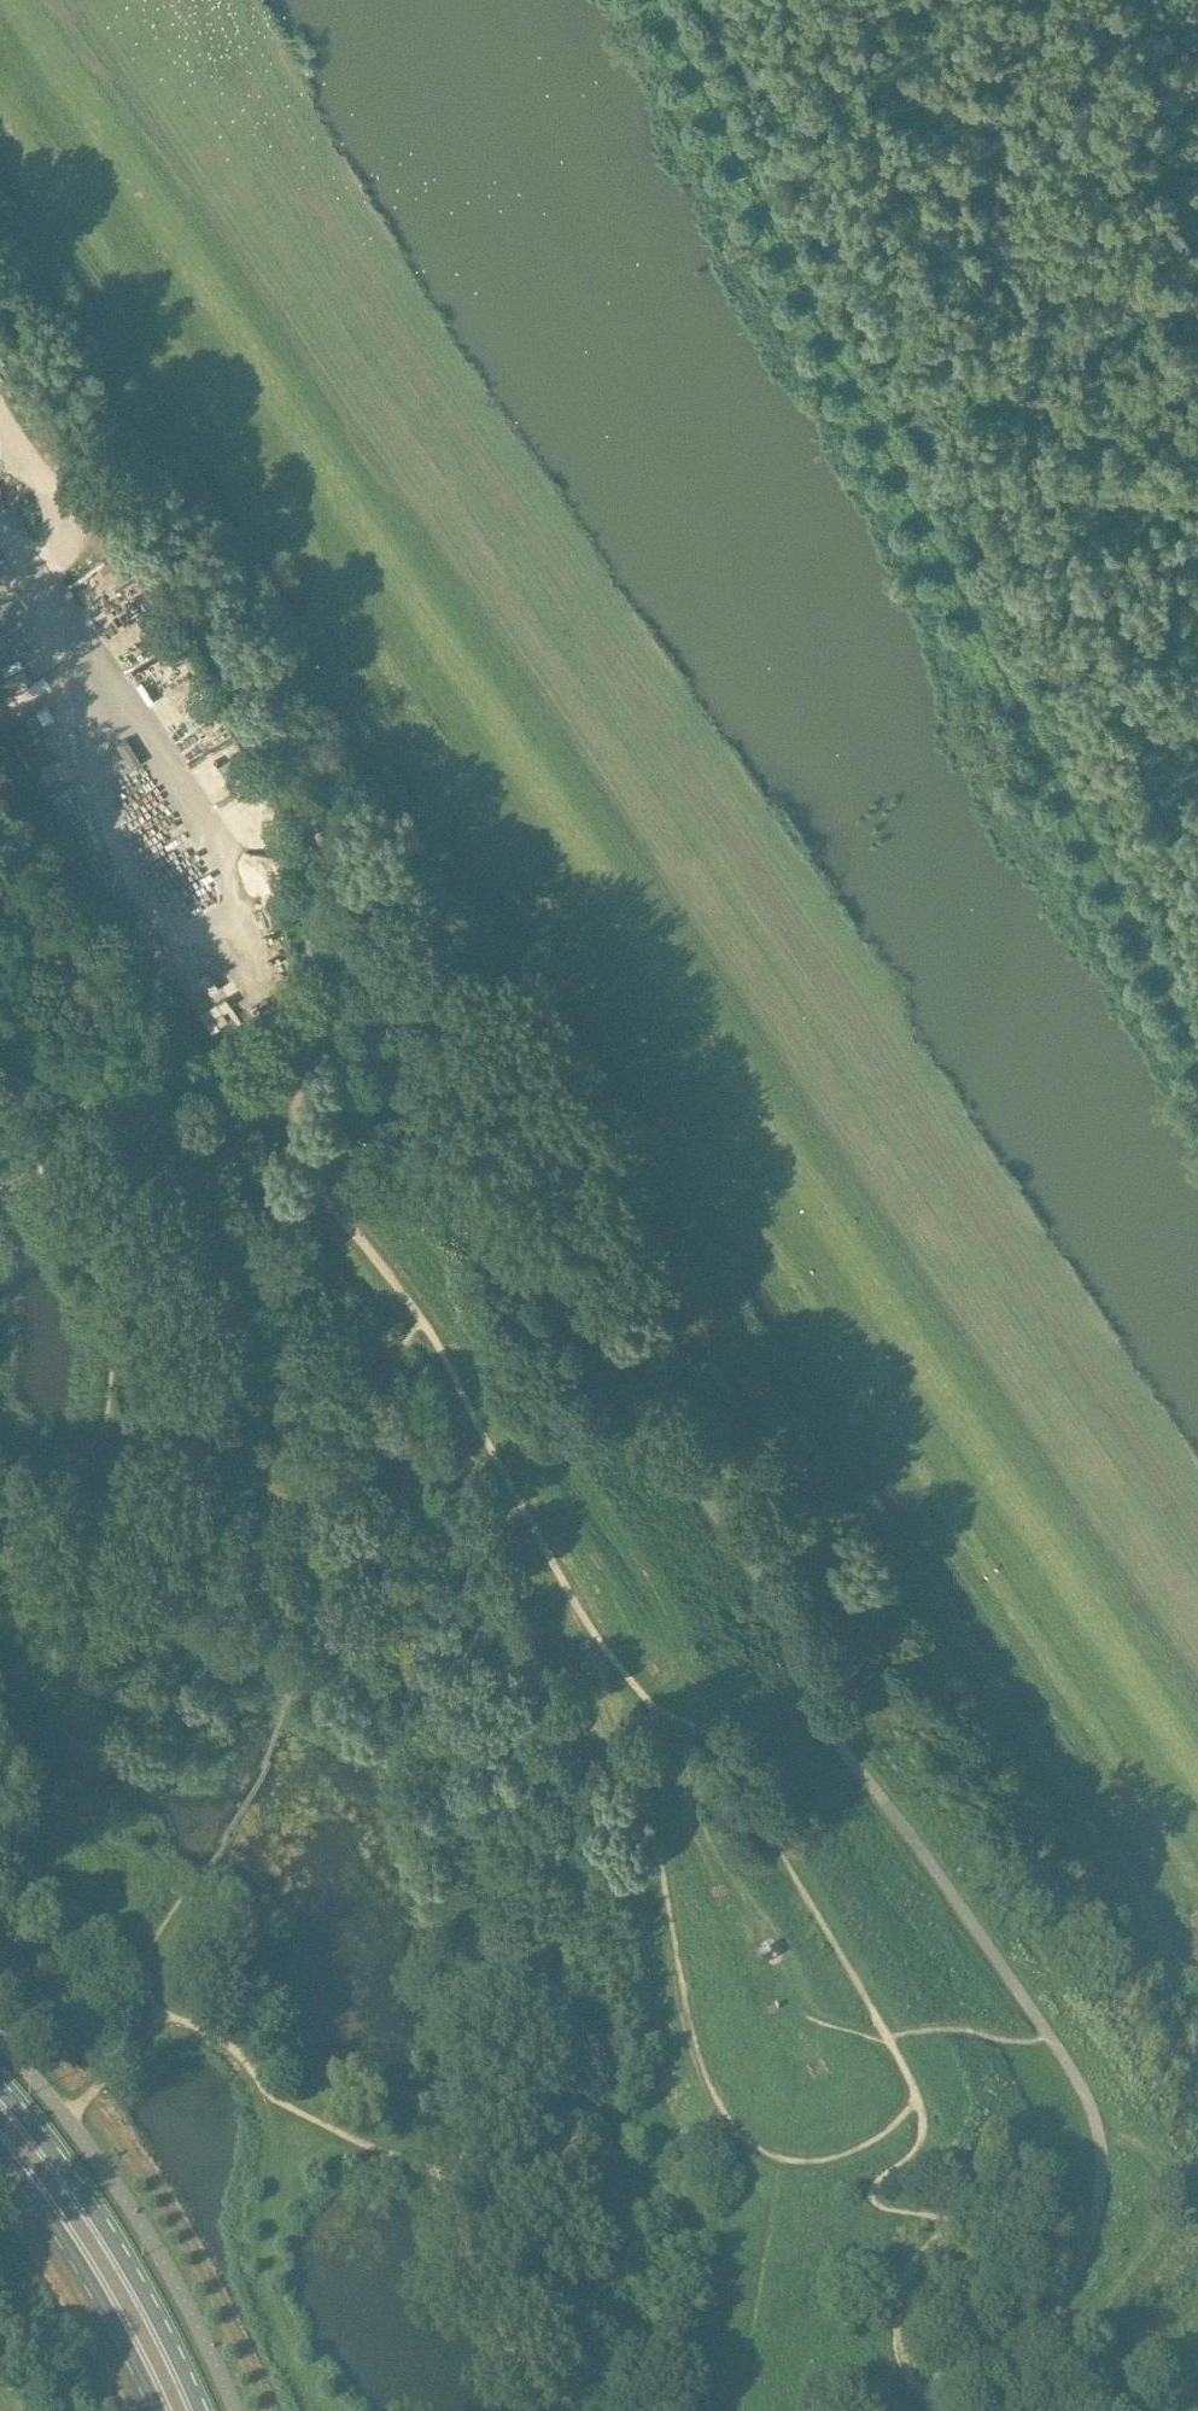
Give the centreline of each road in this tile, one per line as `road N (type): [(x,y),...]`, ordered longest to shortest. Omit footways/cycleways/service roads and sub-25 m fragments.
road 1 (track): [(1197,1832),(1032,1581),(795,1249),(0,59)]
road 2 (track): [(657,0),(1197,1041)]
road 3 (secondary): [(0,2116),(100,2256),(180,2410)]

